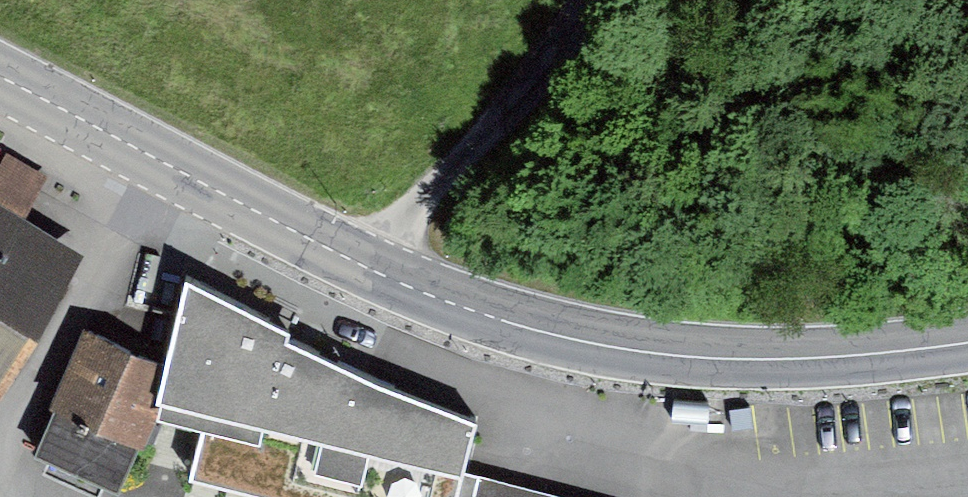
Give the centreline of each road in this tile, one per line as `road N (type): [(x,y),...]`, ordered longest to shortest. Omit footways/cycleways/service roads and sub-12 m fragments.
road 1 (primary): [(967,342),(756,359),(668,354),(474,312),(0,78)]
road 2 (track): [(584,0),(527,98),(411,210),(374,269)]

